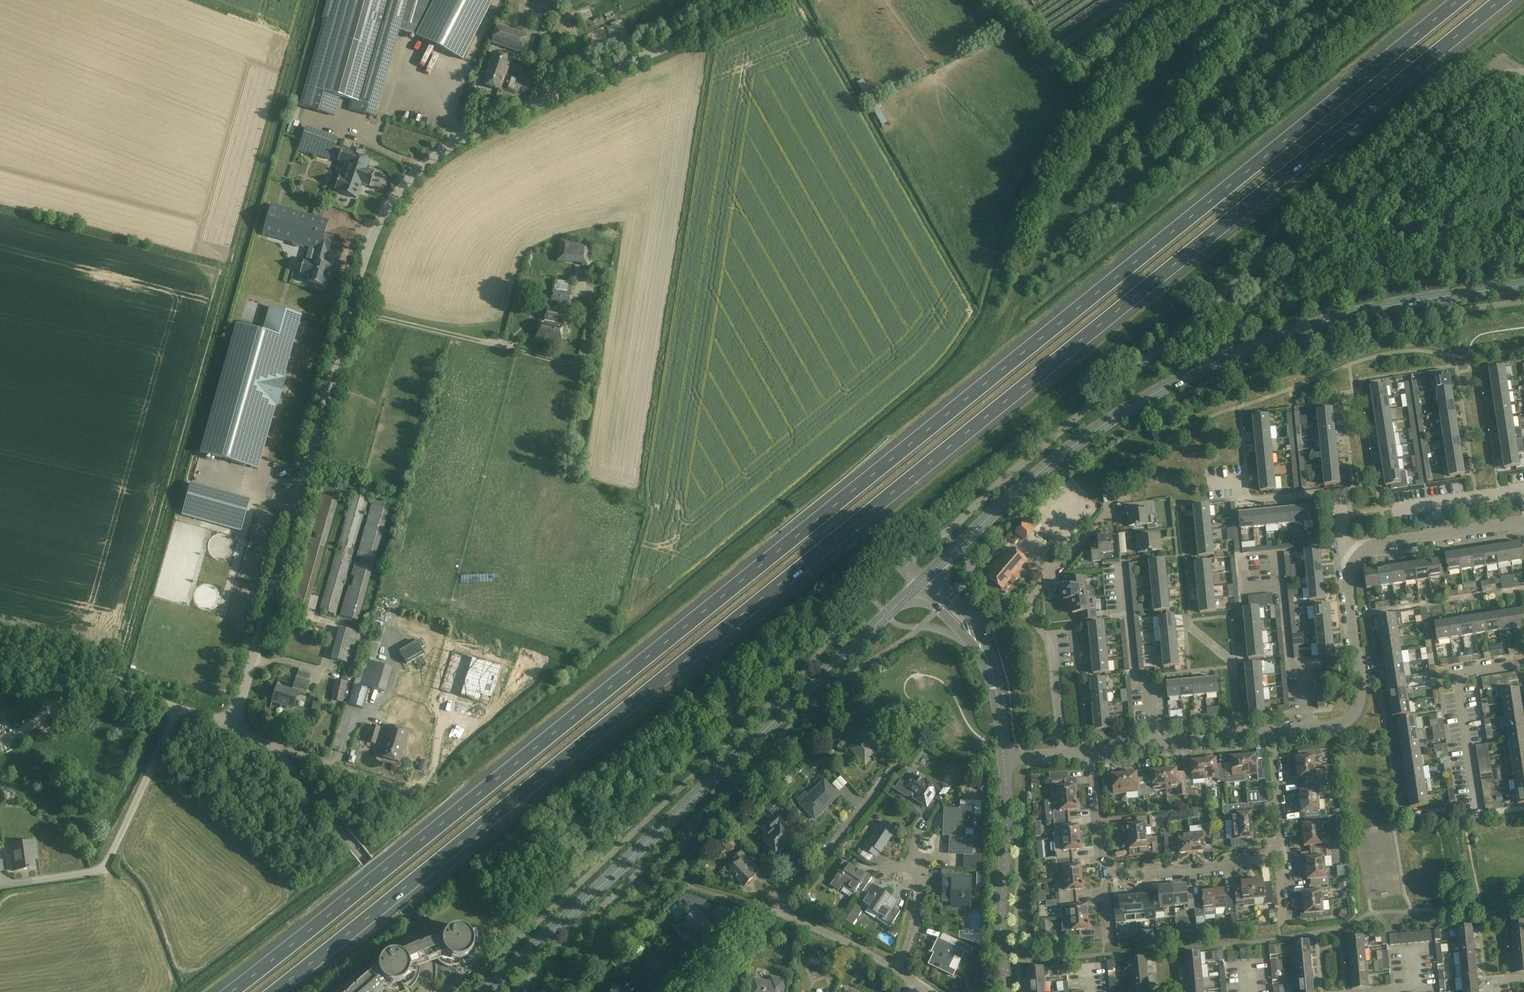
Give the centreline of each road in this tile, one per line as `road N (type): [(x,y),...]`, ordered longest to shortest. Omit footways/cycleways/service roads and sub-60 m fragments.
road 1 (motorway): [(1459,0),(230,991)]
road 2 (motorway): [(273,991),(1501,0)]
road 3 (unclassified): [(232,727),(382,215),(413,176),(509,115),(774,0)]
road 4 (residential): [(923,581),(897,558),(905,550),(948,531),(1475,81),(1523,75)]
road 5 (secondary): [(923,581),(1061,456),(1197,371),(1361,312),(1523,286)]
road 6 (secondary): [(482,991),(923,581)]
road 7 (residential): [(1061,754),(1051,643),(1028,609),(1116,502)]
road 8 (residential): [(1271,733),(1335,726),(1354,713),(1360,681),(1348,581),(1357,555)]
road 9 (residential): [(777,911),(928,723)]
road 10 (unclassified): [(232,727),(0,667)]
road 11 (residential): [(1005,991),(998,916),(1004,759)]
road 12 (residential): [(1357,555),(1344,541),(1339,493),(1242,502),(1240,480),(1209,483)]
road 13 (residential): [(1004,759),(988,665),(923,581)]
road 14 (residential): [(1155,744),(1151,696),(1134,673),(1124,567)]
road 15 (residential): [(1111,874),(1197,871),(1282,852)]
road 16 (residential): [(1357,555),(1372,545),(1523,521)]
road 17 (residential): [(232,727),(388,783)]
road 18 (residential): [(897,970),(777,911)]
road 19 (residential): [(1111,874),(1097,849),(1091,751)]

